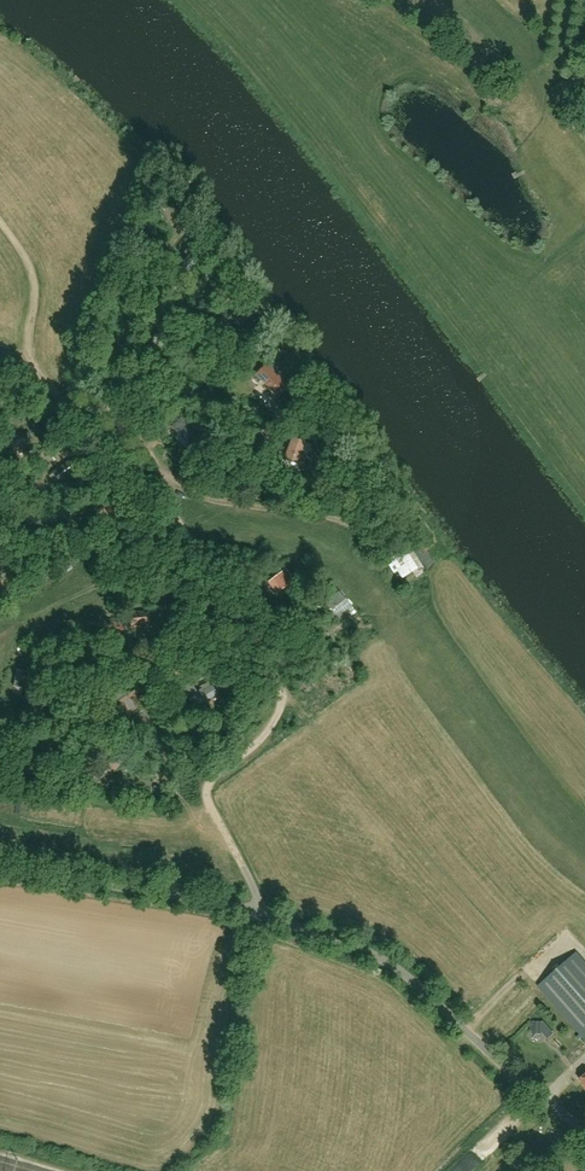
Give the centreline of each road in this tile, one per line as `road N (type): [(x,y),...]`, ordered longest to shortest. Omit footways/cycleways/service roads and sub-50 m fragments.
road 1 (track): [(243,868),(208,787),(273,723),(278,678),(131,464),(31,388),(7,384),(0,393)]
road 2 (unclassified): [(584,1129),(384,960),(268,917)]
road 3 (unclassified): [(268,917),(0,870)]
road 4 (track): [(146,447),(179,480),(216,500),(364,531)]
road 5 (track): [(183,534),(30,620),(0,666)]
road 6 (track): [(131,464),(146,447),(115,414),(113,389),(165,303),(200,311)]
road 7 (track): [(170,471),(214,473),(236,465),(311,397)]
road 8 (track): [(87,637),(172,628),(222,594)]

